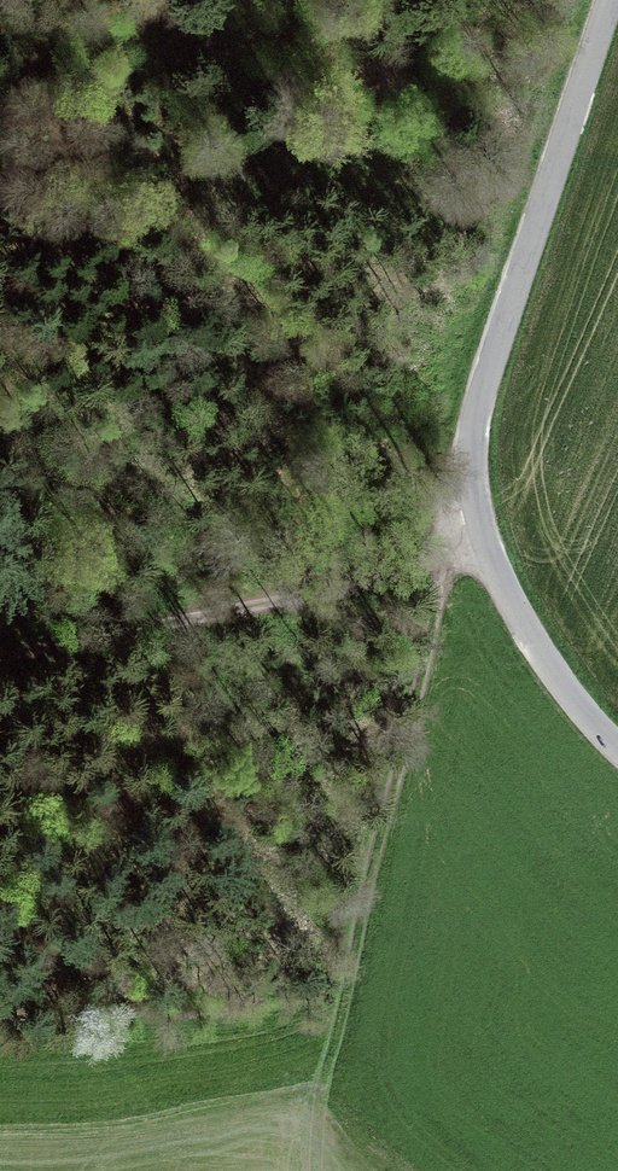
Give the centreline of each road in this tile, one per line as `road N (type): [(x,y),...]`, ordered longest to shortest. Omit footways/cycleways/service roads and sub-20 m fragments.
road 1 (unclassified): [(610,0),(473,434),(473,489),(487,552),(533,644),(565,696),(617,750)]
road 2 (track): [(0,659),(487,552)]

